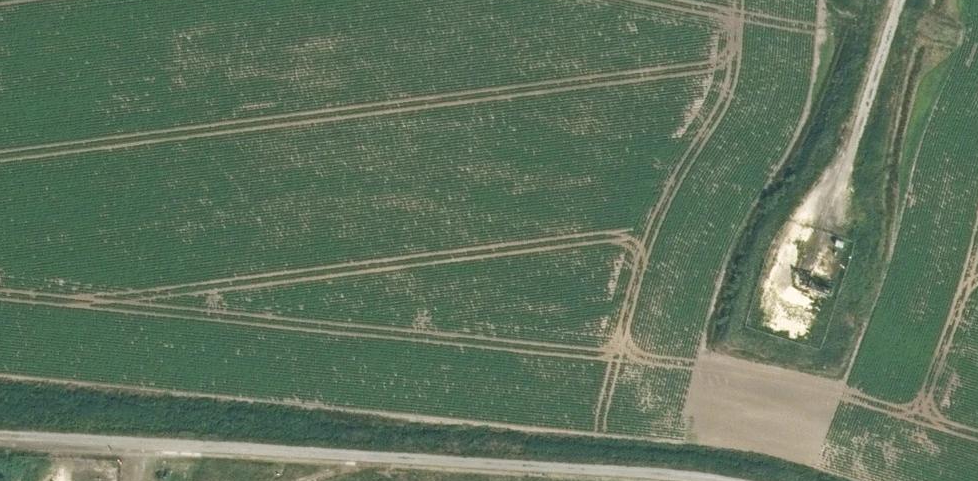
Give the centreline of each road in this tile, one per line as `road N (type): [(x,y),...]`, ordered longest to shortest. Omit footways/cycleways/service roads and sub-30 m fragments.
road 1 (track): [(654,480),(0,436)]
road 2 (track): [(900,0),(809,260)]

